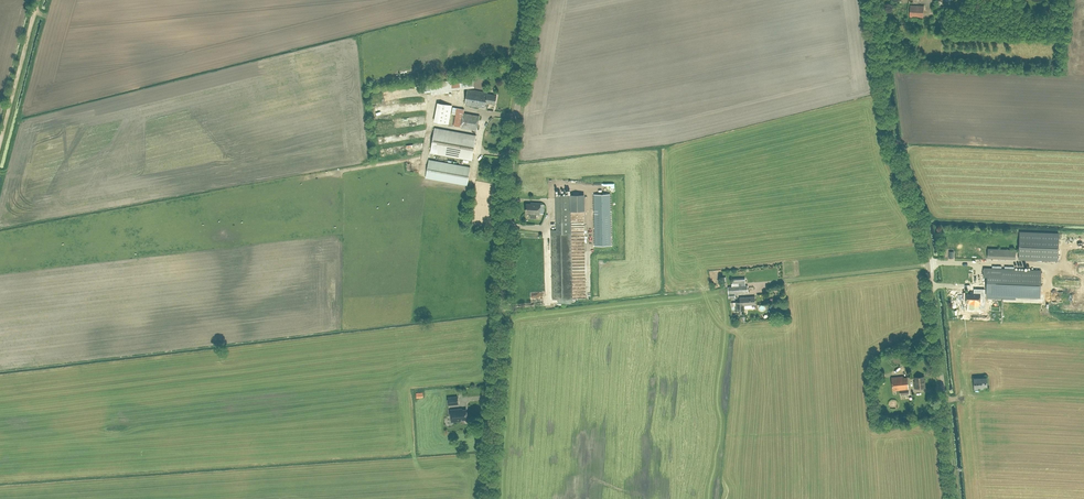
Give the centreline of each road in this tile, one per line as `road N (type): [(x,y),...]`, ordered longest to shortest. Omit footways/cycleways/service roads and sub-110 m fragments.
road 1 (unclassified): [(954,498),(927,252),(889,138),(871,0)]
road 2 (unclassified): [(488,498),(515,117),(535,0)]
road 3 (track): [(38,0),(0,131)]

